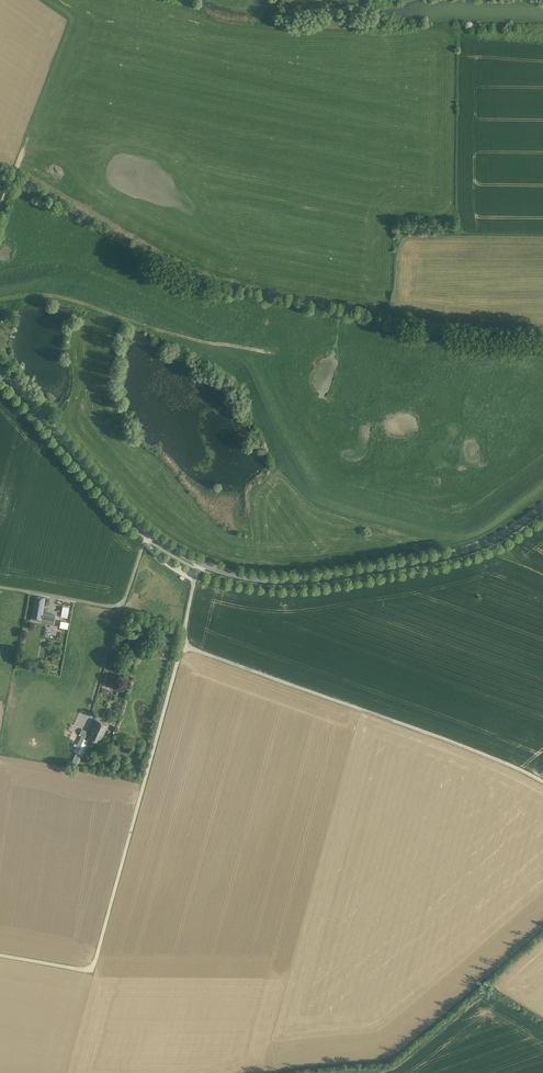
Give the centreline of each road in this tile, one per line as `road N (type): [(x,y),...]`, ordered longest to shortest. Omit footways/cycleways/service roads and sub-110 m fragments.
road 1 (unclassified): [(182,645),(96,962),(81,969),(0,955)]
road 2 (unclassified): [(542,780),(182,645)]
road 3 (tertiary): [(201,564),(290,581),(401,564),(482,543),(542,506)]
road 4 (tertiary): [(0,370),(150,535)]
road 5 (residential): [(0,588),(121,604),(150,535)]

